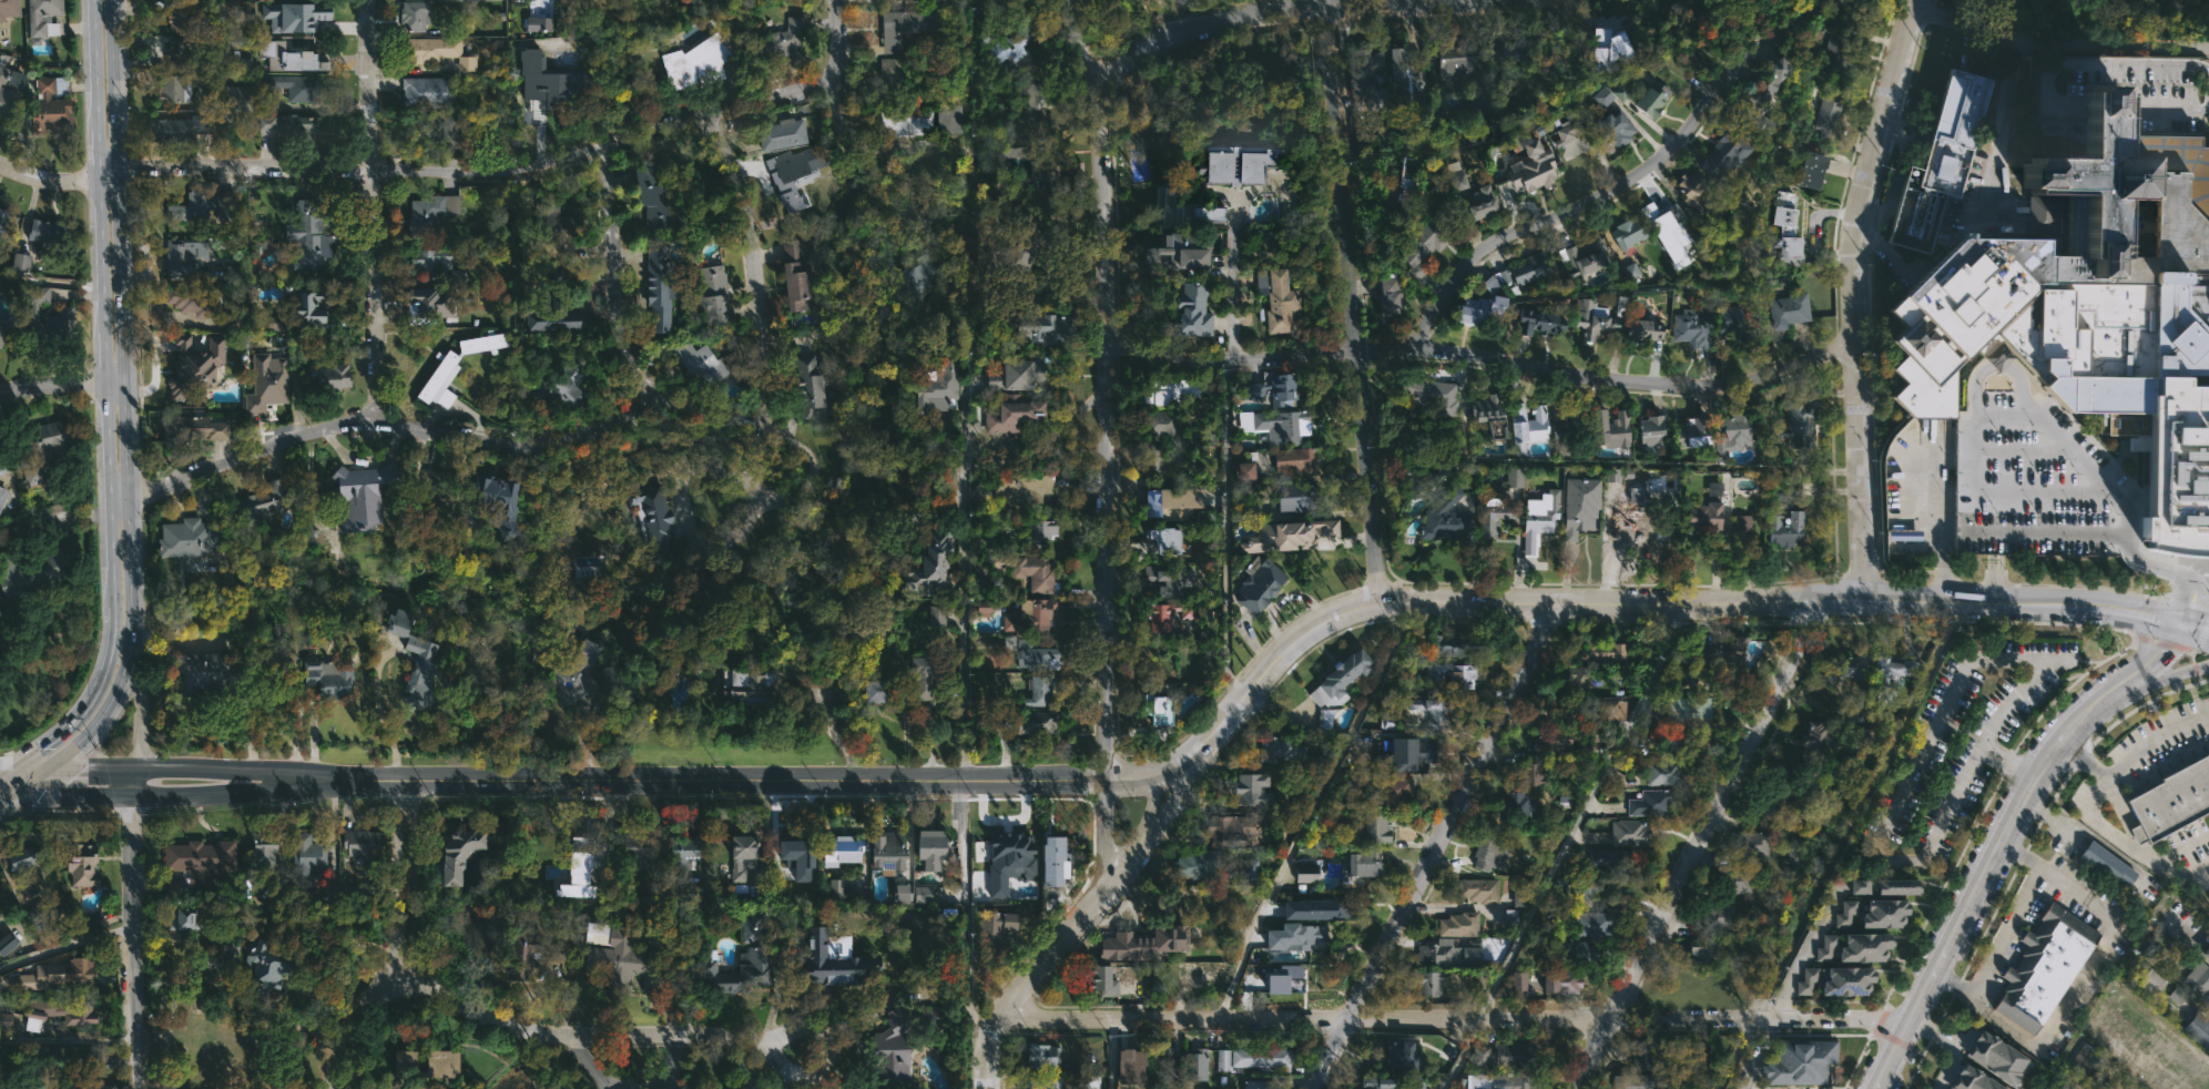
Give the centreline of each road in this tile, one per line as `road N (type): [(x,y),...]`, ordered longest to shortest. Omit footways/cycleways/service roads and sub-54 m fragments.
road 1 (tertiary): [(2183,623),(2065,602),(1380,605),(1315,627),(1285,648),(1190,761),(1161,774),(1110,782),(309,778)]
road 2 (residential): [(988,1088),(999,1015),(1103,886),(1110,347),(1091,65)]
road 3 (residential): [(1911,1022),(999,1015)]
road 4 (residential): [(1857,342),(1753,377),(1681,386),(1466,360),(1212,365),(1110,347)]
road 5 (residential): [(839,52),(816,85),(512,172),(118,172)]
road 6 (residential): [(755,420),(651,406),(544,444),(516,446),(348,424),(131,498)]
road 7 (secondary): [(84,0),(112,607)]
road 8 (tertiary): [(1863,599),(1856,241),(1919,0)]
road 9 (residential): [(1380,605),(1371,425),(1325,3)]
road 10 (secondary): [(135,602),(111,0)]
road 11 (residential): [(1414,359),(1434,309),(1479,252),(1626,181),(1684,132),(1764,40),(1828,0)]
road 12 (residential): [(1317,1088),(1565,601)]
road 13 (residential): [(1574,1088),(1812,599)]
road 14 (tertiary): [(1878,1088),(2049,757),(2136,675)]
road 15 (residential): [(800,1049),(720,1035),(579,1037),(499,1021),(399,958)]
road 16 (residential): [(376,421),(364,0)]
road 17 (residential): [(404,777),(399,958),(340,1051),(331,1088)]
road 18 (residential): [(137,1088),(131,865),(139,769)]
road 19 (residential): [(755,420),(766,391),(747,220),(706,118)]
road 20 (tertiary): [(0,793),(272,793),(309,778)]
road 21 (residential): [(1398,0),(1275,8),(1207,22),(1122,67),(1100,70)]
road 22 (residential): [(651,406),(614,320),(598,149)]
road 23 (secondary): [(112,607),(103,671),(89,702),(69,726),(0,773)]
road 24 (secondary): [(48,770),(96,729),(118,691),(135,602)]
road 25 (residential): [(1769,1018),(1860,846)]
road 26 (secondary): [(139,769),(135,602)]
road 27 (residential): [(1103,886),(1190,761)]

